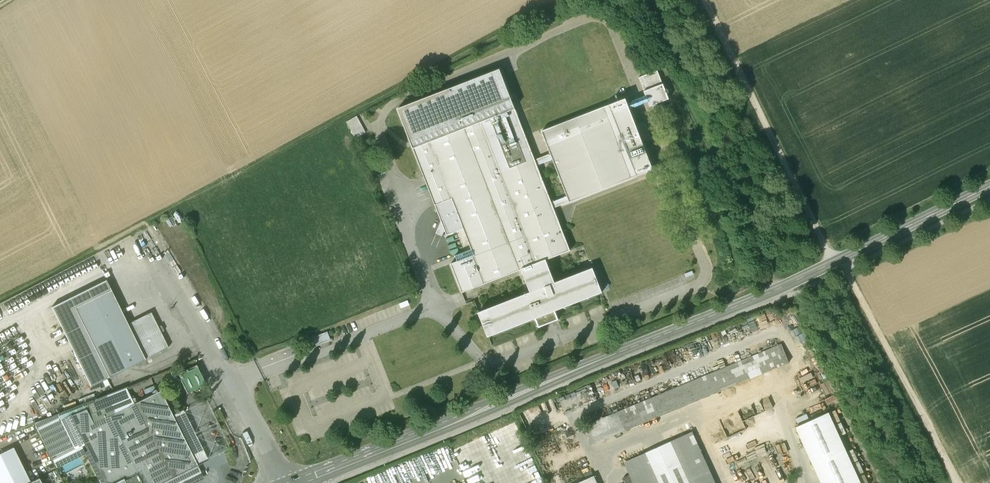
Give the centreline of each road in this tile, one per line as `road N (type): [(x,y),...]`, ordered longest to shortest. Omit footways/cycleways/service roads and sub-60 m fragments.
road 1 (tertiary): [(300,482),(778,289),(989,186)]
road 2 (track): [(553,0),(0,301)]
road 3 (track): [(833,263),(709,0)]
road 4 (unclassified): [(289,482),(162,240)]
road 5 (track): [(841,258),(958,482)]

